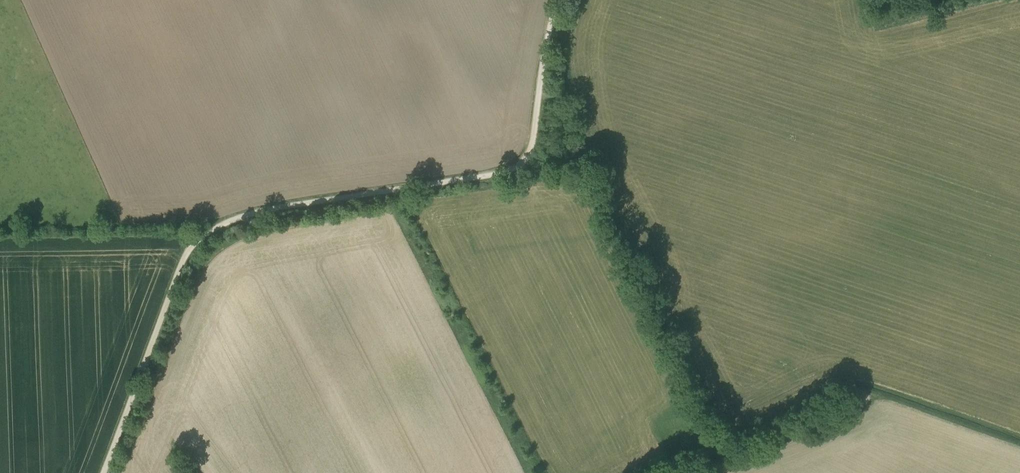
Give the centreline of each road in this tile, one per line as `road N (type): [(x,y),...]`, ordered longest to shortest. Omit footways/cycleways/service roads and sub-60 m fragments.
road 1 (track): [(106,472),(185,263),(208,232),(253,212),(519,161),(536,132),(557,0)]

